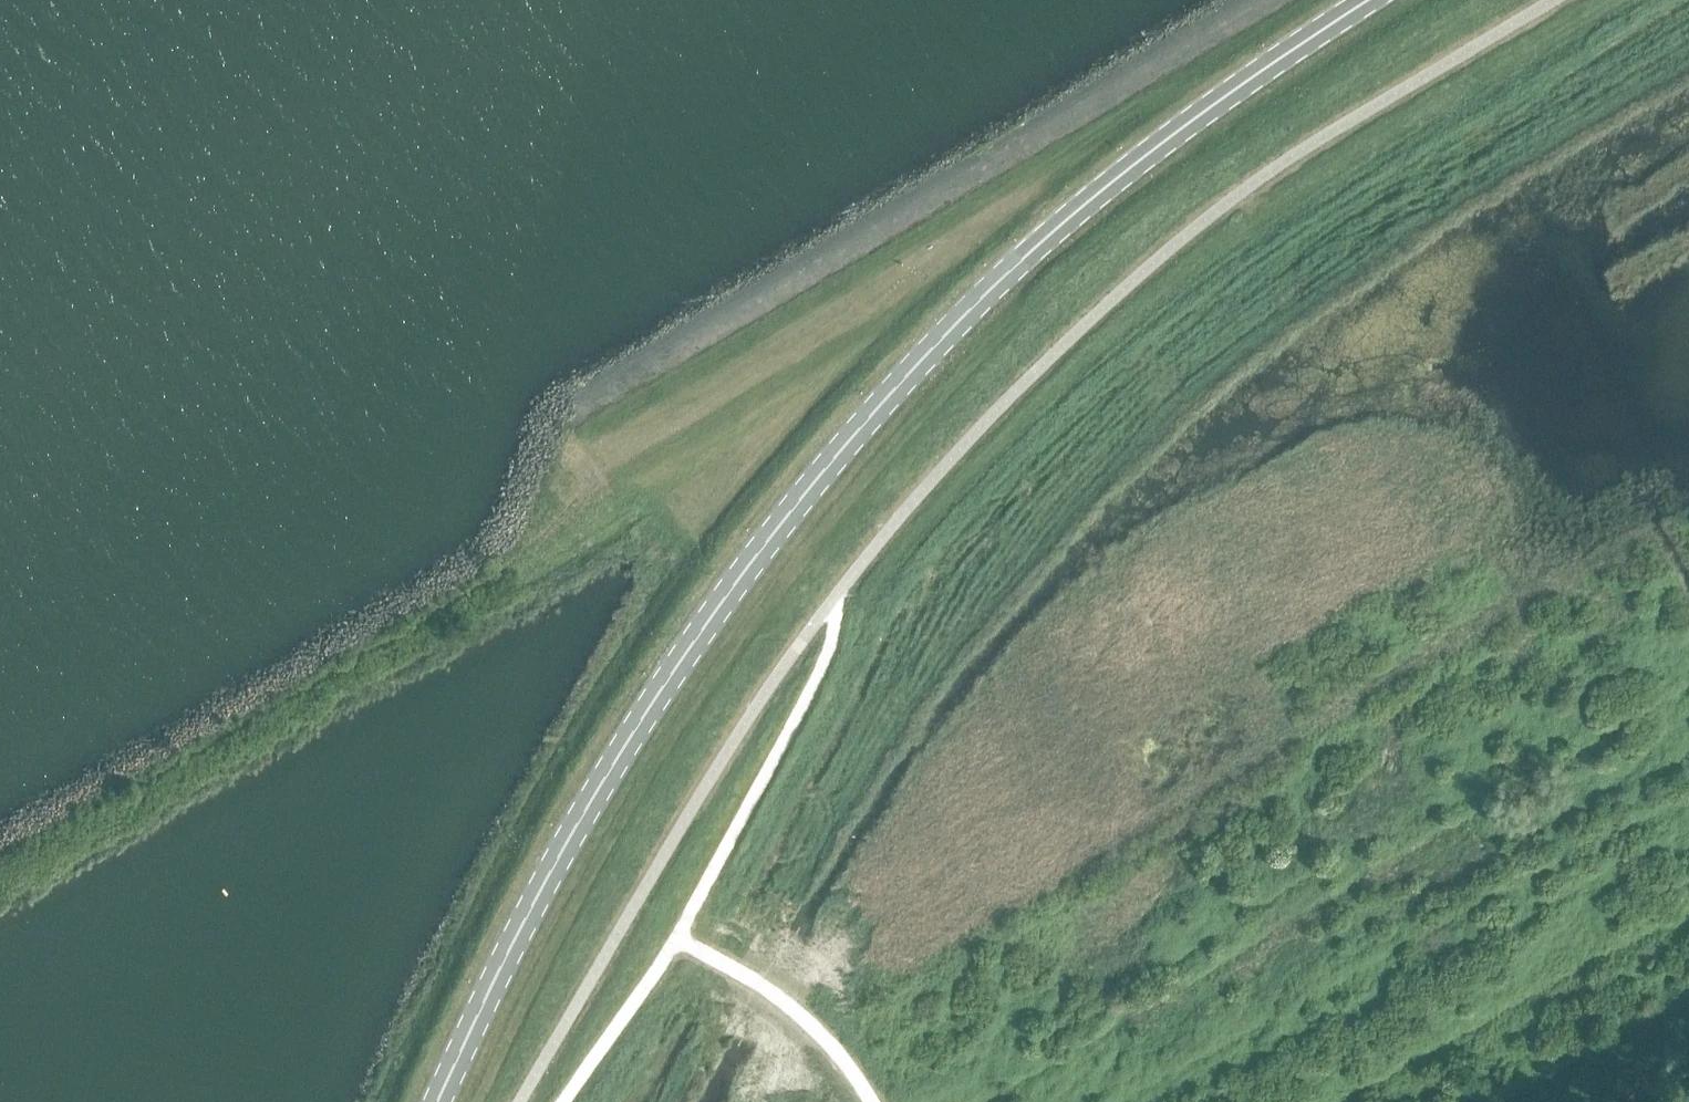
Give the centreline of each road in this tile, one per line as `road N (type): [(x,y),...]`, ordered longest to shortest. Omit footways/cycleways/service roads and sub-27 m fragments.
road 1 (secondary): [(440,1101),(524,922),(604,779),(689,645),(825,465),(985,295),(1087,202),(1217,100),(1369,0)]
road 2 (track): [(1489,1101),(1688,1001)]

